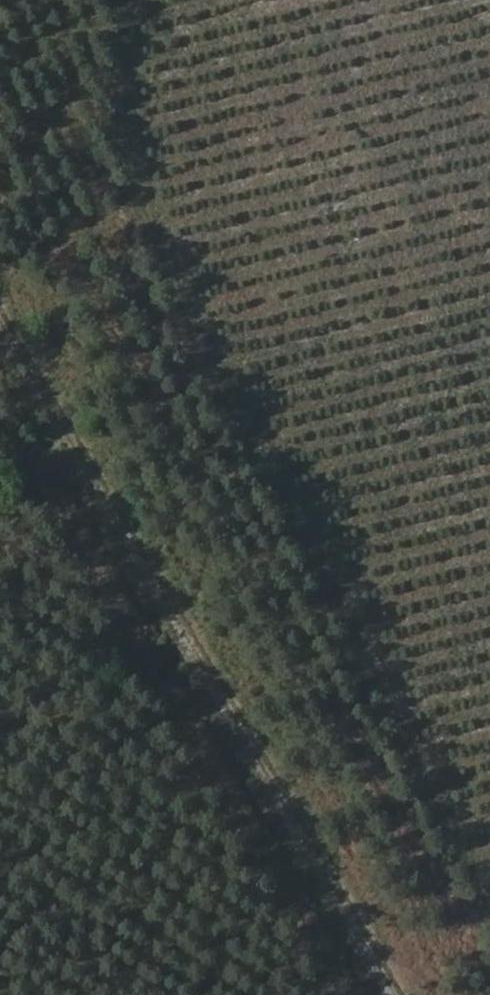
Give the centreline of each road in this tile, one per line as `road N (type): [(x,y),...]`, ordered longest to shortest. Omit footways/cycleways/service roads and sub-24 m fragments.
road 1 (track): [(489,851),(240,393),(140,121),(144,0)]
road 2 (track): [(422,994),(0,270)]

